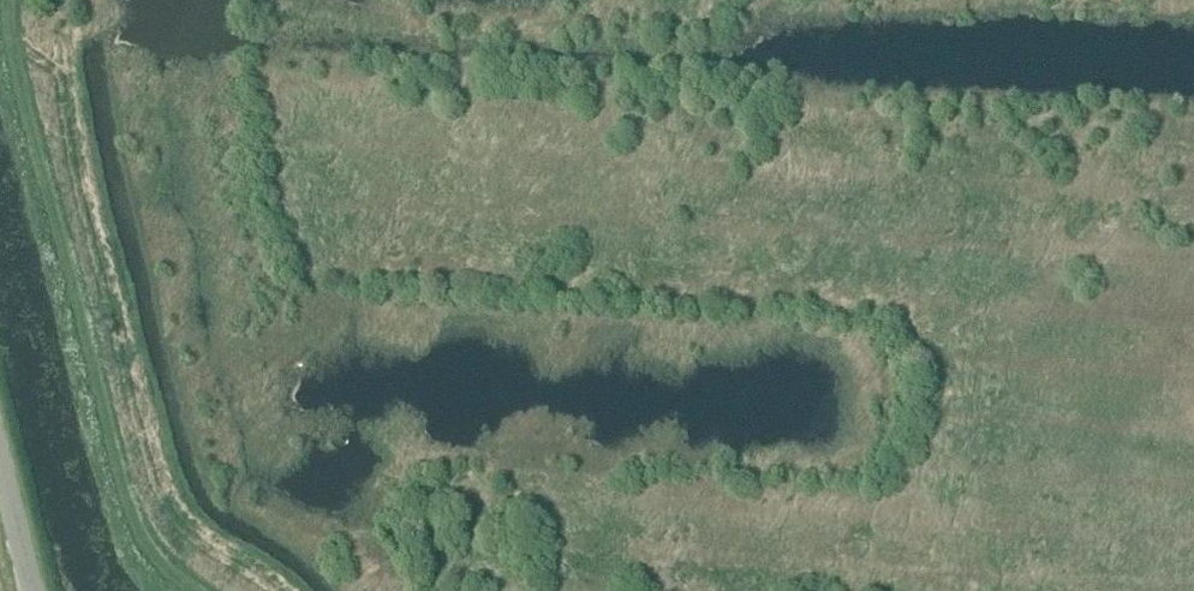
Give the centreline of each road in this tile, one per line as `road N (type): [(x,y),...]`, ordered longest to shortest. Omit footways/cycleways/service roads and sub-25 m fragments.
road 1 (track): [(17,0),(28,99),(135,511),(161,563),(195,590)]

